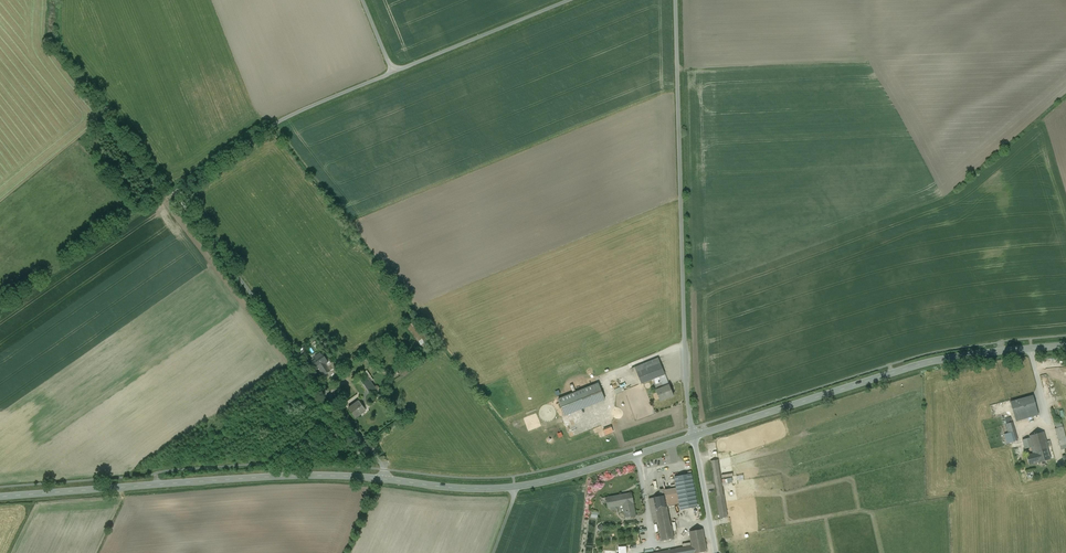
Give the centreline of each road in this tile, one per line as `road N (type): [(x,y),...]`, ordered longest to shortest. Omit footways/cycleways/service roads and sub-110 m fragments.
road 1 (unclassified): [(392,72),(279,119),(174,191),(294,351)]
road 2 (unclassified): [(694,436),(684,380),(675,0)]
road 3 (tertiary): [(0,497),(281,476),(385,479)]
road 4 (tertiary): [(1065,345),(939,359),(694,436)]
road 5 (tertiary): [(385,479),(514,487),(694,436)]
road 6 (unclassified): [(568,0),(392,72)]
road 7 (residential): [(294,351),(385,479)]

